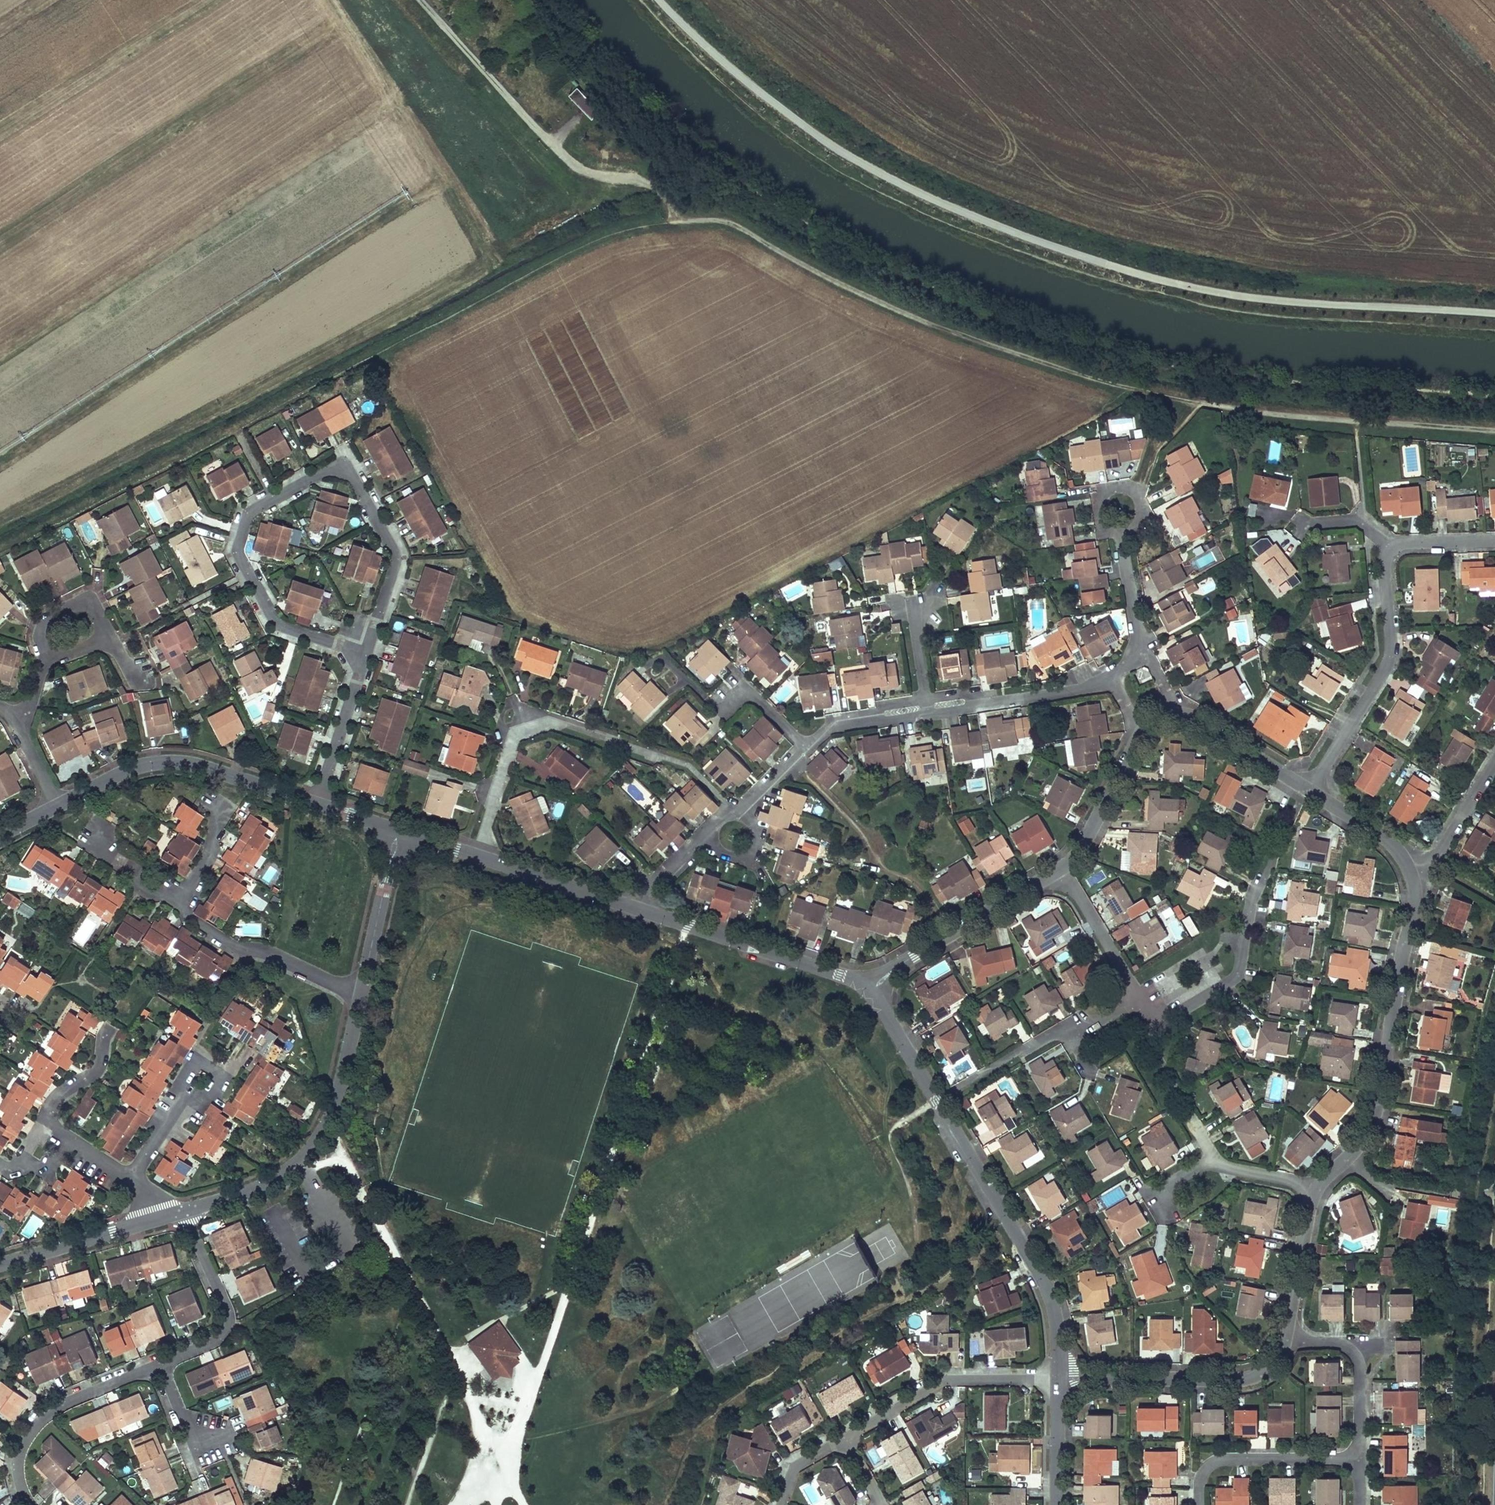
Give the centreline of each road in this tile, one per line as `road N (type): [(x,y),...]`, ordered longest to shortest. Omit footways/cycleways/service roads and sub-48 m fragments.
road 1 (track): [(1494,429),(1203,403),(1093,378),(867,297),(735,225),(674,221)]
road 2 (residential): [(870,992),(1044,1281),(1060,1378)]
road 3 (track): [(423,0),(563,154),(586,170),(654,186),(674,221)]
road 4 (residential): [(1317,1187),(1353,1153),(1376,1113),(1414,907),(1410,873)]
road 5 (residential): [(347,473),(333,468),(248,513),(237,551),(275,621),(364,653)]
road 6 (residential): [(360,994),(340,1088),(314,1146),(277,1179),(183,1213)]
road 7 (residential): [(57,806),(129,770),(168,762),(316,803)]
road 8 (residential): [(1306,789),(1386,670),(1388,552)]
road 9 (residential): [(630,905),(839,974),(870,992)]
road 10 (residential): [(1060,1378),(1236,1379),(1271,1366),(1285,1340)]
road 11 (residential): [(1139,997),(1156,1023),(1238,975),(1264,872)]
road 12 (residential): [(844,1436),(948,1376),(1060,1378)]
road 13 (residential): [(164,1364),(45,1416),(31,1429),(17,1462),(31,1504)]
road 14 (residential): [(1062,870),(904,961),(870,992)]
road 15 (residential): [(360,994),(276,955),(230,945),(191,919),(190,891)]
road 16 (residential): [(364,653),(396,558),(347,473)]
road 17 (residential): [(183,1213),(229,1326),(164,1364)]
road 18 (residential): [(1360,1459),(1218,1461),(1201,1476),(1199,1504)]
road 19 (residential): [(183,1213),(0,1265)]
road 20 (residential): [(927,713),(1111,677)]
road 21 (residential): [(1360,1459),(1358,1358),(1341,1345),(1285,1340)]
road 22 (residential): [(565,725),(548,723),(511,742),(476,856)]
road 23 (residential): [(397,831),(360,994)]
road 24 (residential): [(476,856),(630,905)]
road 25 (residential): [(1141,733),(1062,870)]
road 26 (residential): [(364,653),(316,803)]
road 27 (residential): [(1285,1340),(1317,1187)]
road 28 (residential): [(1306,789),(1179,711)]
road 29 (residential): [(1062,870),(1139,997)]
road 30 (residential): [(1494,765),(1438,856),(1410,873)]
road 31 (residential): [(1410,873),(1391,843),(1306,789)]
road 32 (residential): [(54,1137),(57,1100),(98,1068),(110,1025)]
road 33 (residential): [(199,1070),(130,1181)]
road 34 (residential): [(807,749),(828,728),(927,713)]
road 35 (residential): [(1060,1378),(1058,1504)]
road 36 (residential): [(718,712),(744,686),(807,749)]
road 37 (residential): [(48,656),(41,627),(81,604),(98,610),(110,636)]
road 38 (residential): [(190,891),(140,883),(81,842)]
road 39 (residential): [(964,1087),(1069,1027)]

